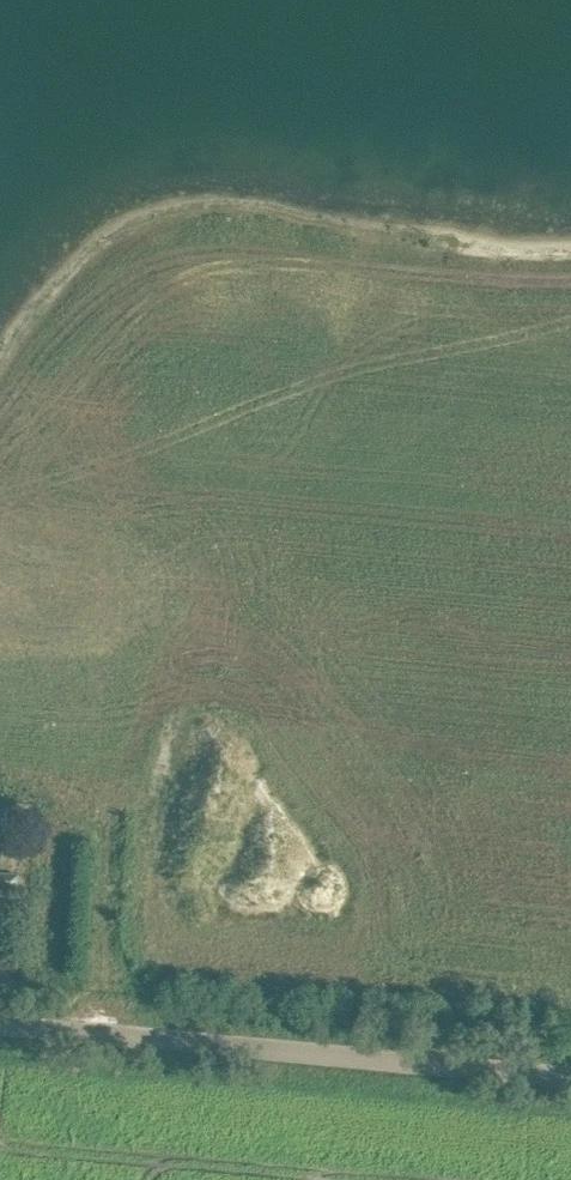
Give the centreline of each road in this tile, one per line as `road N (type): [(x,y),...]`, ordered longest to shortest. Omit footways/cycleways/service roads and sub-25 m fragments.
road 1 (unclassified): [(570,1078),(0,1023)]

